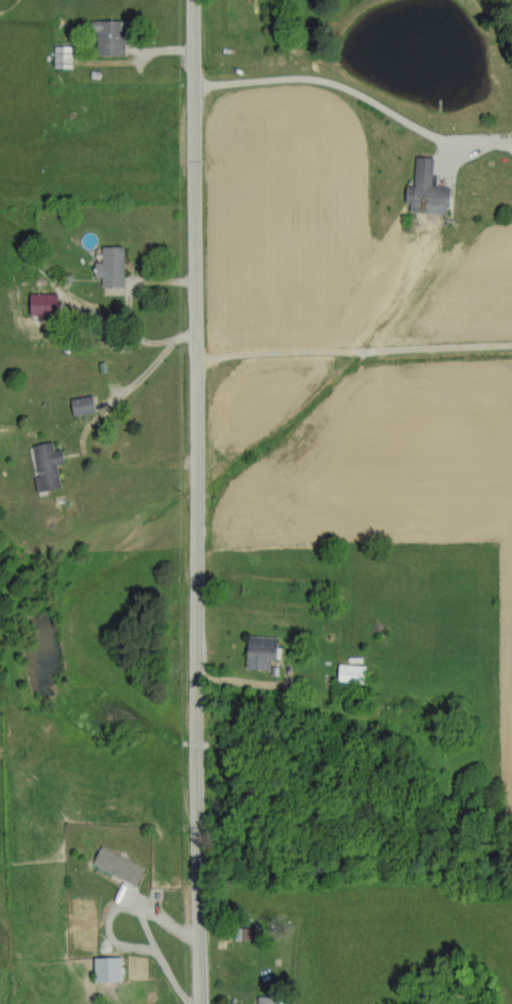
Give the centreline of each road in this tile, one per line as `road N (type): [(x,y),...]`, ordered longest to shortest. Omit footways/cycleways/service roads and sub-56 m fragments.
road 1 (secondary): [(203,1003),(195,0)]

